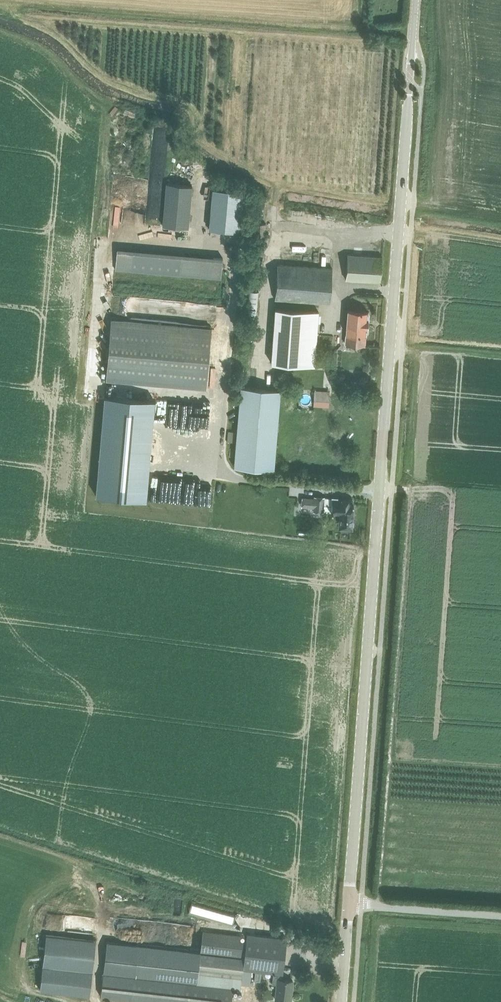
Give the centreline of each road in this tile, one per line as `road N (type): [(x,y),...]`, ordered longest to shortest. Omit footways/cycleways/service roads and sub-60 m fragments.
road 1 (tertiary): [(348,907),(416,0)]
road 2 (unclassified): [(500,917),(348,907)]

